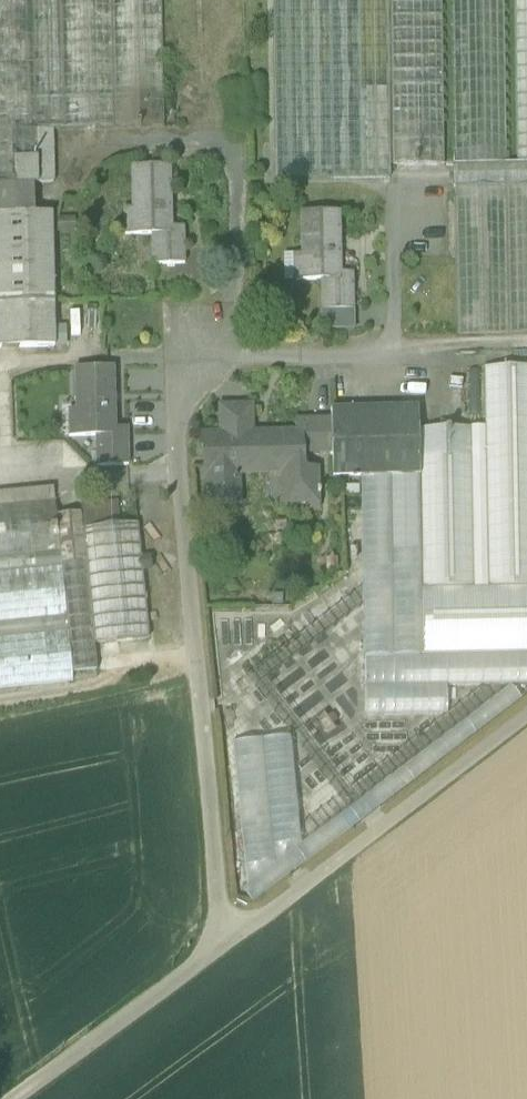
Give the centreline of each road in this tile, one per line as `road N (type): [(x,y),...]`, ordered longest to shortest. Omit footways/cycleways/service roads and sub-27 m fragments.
road 1 (residential): [(223,945),(179,407),(235,310)]
road 2 (residential): [(526,714),(223,945)]
road 3 (residential): [(223,945),(15,1098)]

